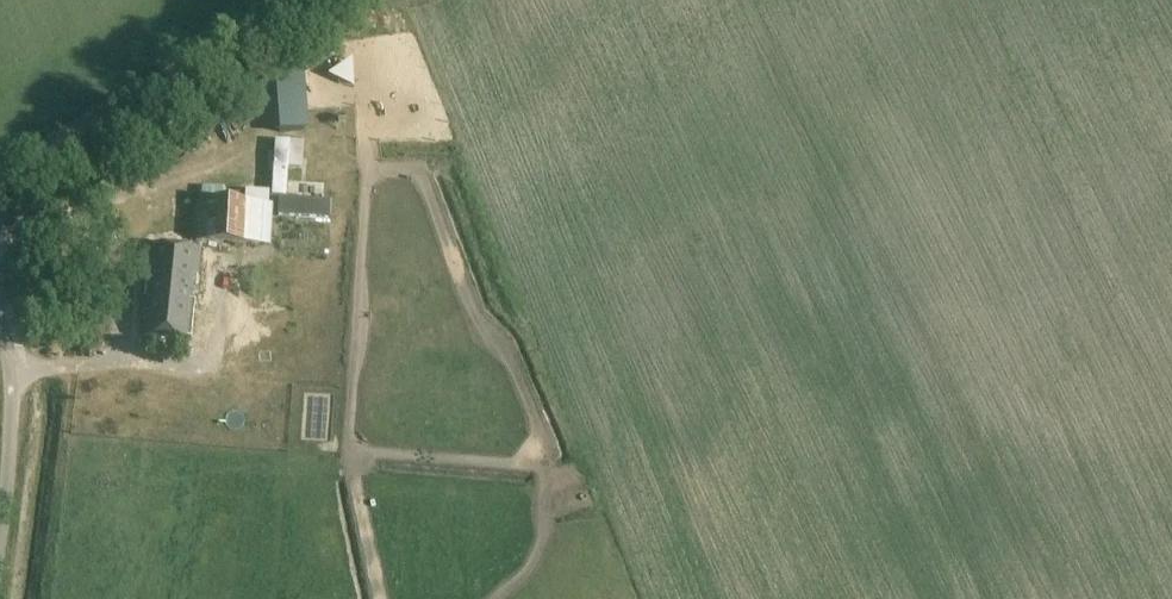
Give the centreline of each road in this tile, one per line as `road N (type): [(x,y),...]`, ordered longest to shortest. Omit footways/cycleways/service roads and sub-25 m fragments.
road 1 (track): [(280,0),(0,172)]
road 2 (unclassified): [(0,567),(15,398),(9,347)]

